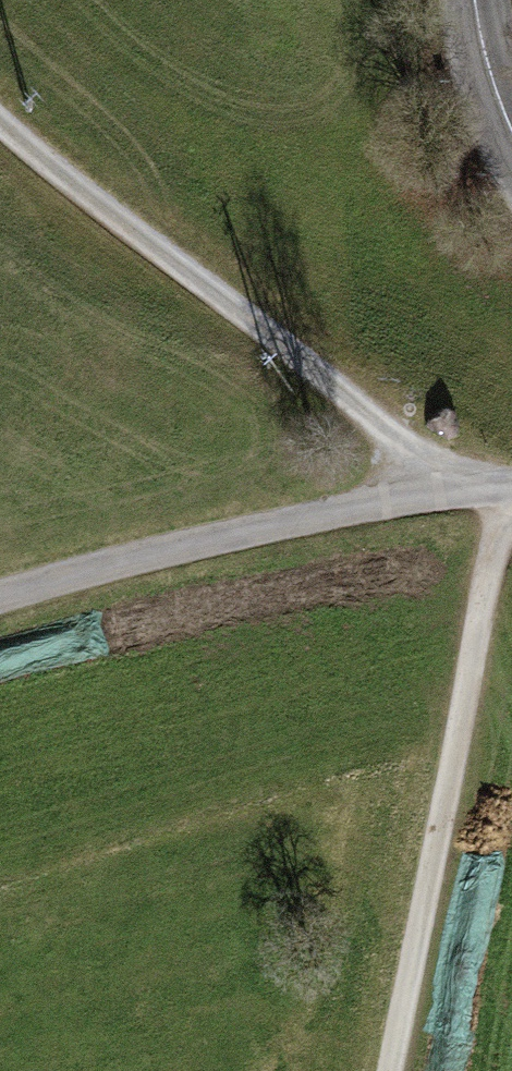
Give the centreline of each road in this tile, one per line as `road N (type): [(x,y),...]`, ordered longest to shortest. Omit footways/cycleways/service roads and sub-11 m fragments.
road 1 (track): [(387,1070),(507,488)]
road 2 (track): [(442,495),(327,380),(0,121)]
road 3 (unclassified): [(0,596),(310,517),(511,488)]
road 4 (tertiary): [(511,129),(476,0)]

